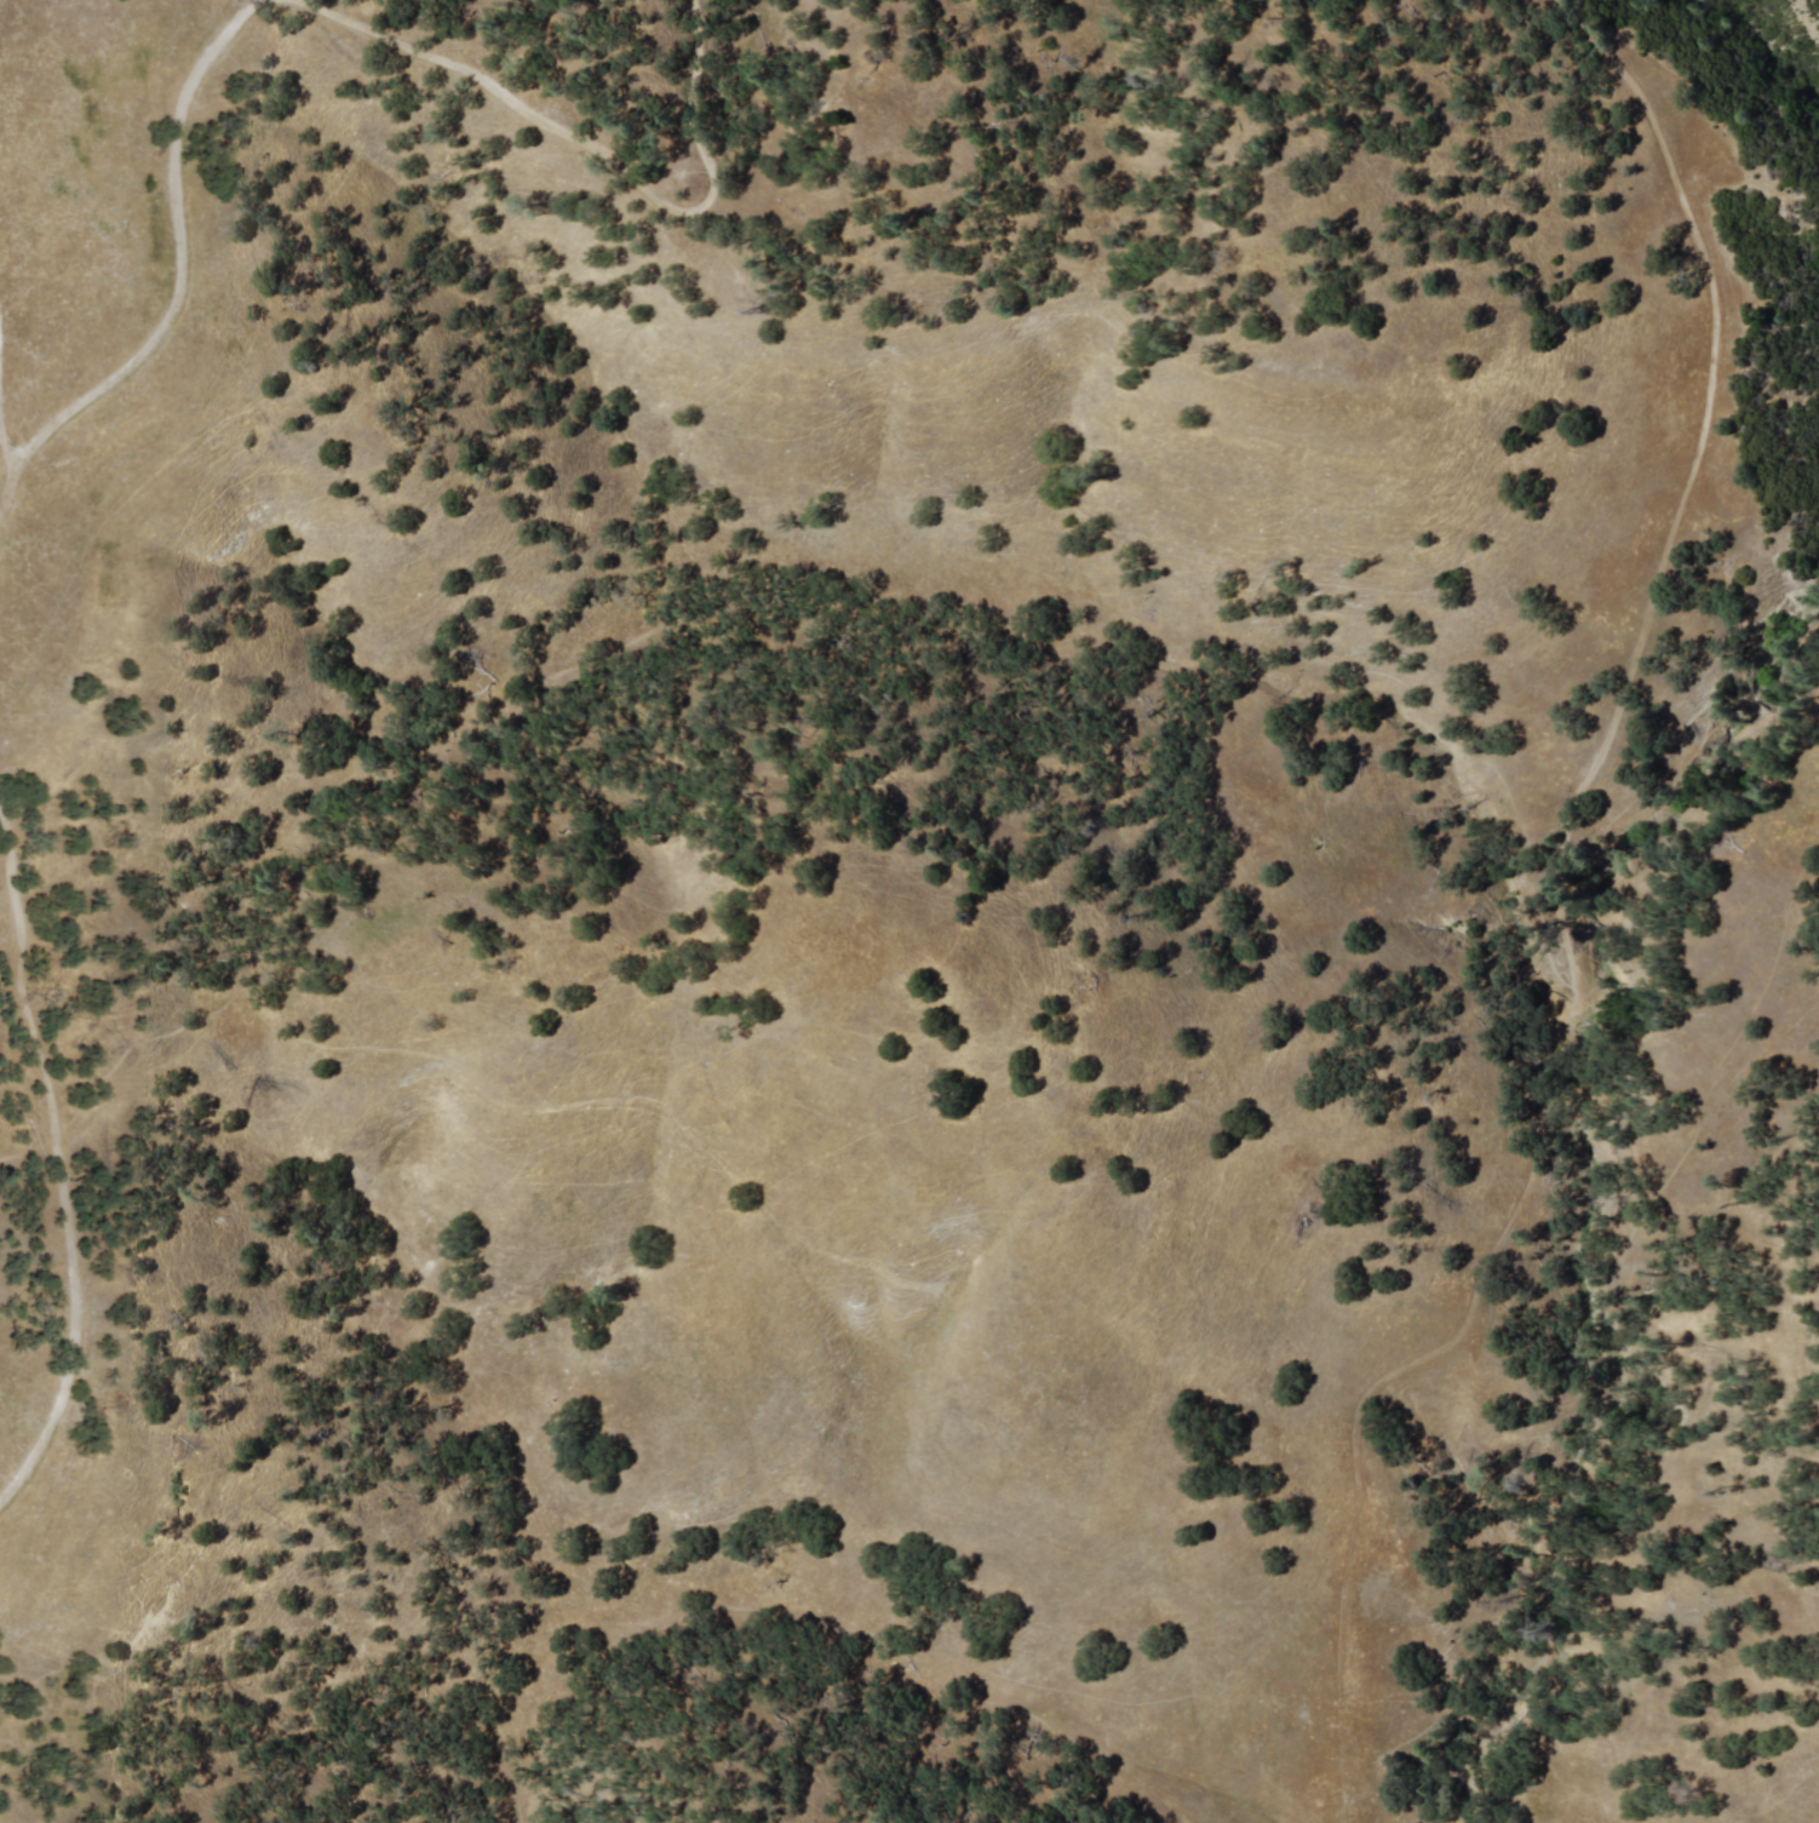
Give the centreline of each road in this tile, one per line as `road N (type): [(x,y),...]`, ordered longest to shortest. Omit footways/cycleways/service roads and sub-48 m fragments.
road 1 (track): [(0,1477),(102,1313),(96,1039),(63,766),(127,594),(127,485),(222,256),(247,71),(317,0)]
road 2 (track): [(431,0),(666,115),(723,96),(707,0)]

